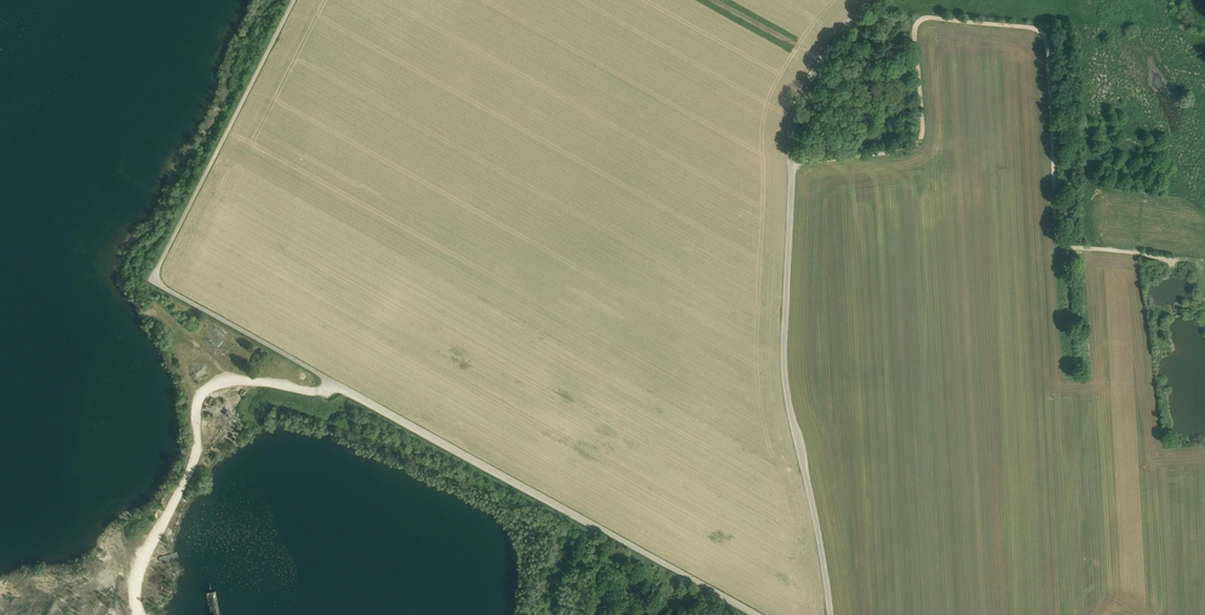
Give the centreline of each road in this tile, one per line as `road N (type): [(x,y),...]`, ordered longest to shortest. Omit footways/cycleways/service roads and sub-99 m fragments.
road 1 (track): [(757,614),(152,281),(294,0)]
road 2 (track): [(792,163),(921,146),(918,19),(1036,28),(1049,43),(1059,244),(1194,258)]
road 3 (unclassified): [(830,614),(789,409),(792,122),(802,88),(873,0)]
road 4 (track): [(324,392),(232,377),(210,388),(197,409),(186,478),(142,561),(140,614)]
road 5 (track): [(822,60),(718,0)]

